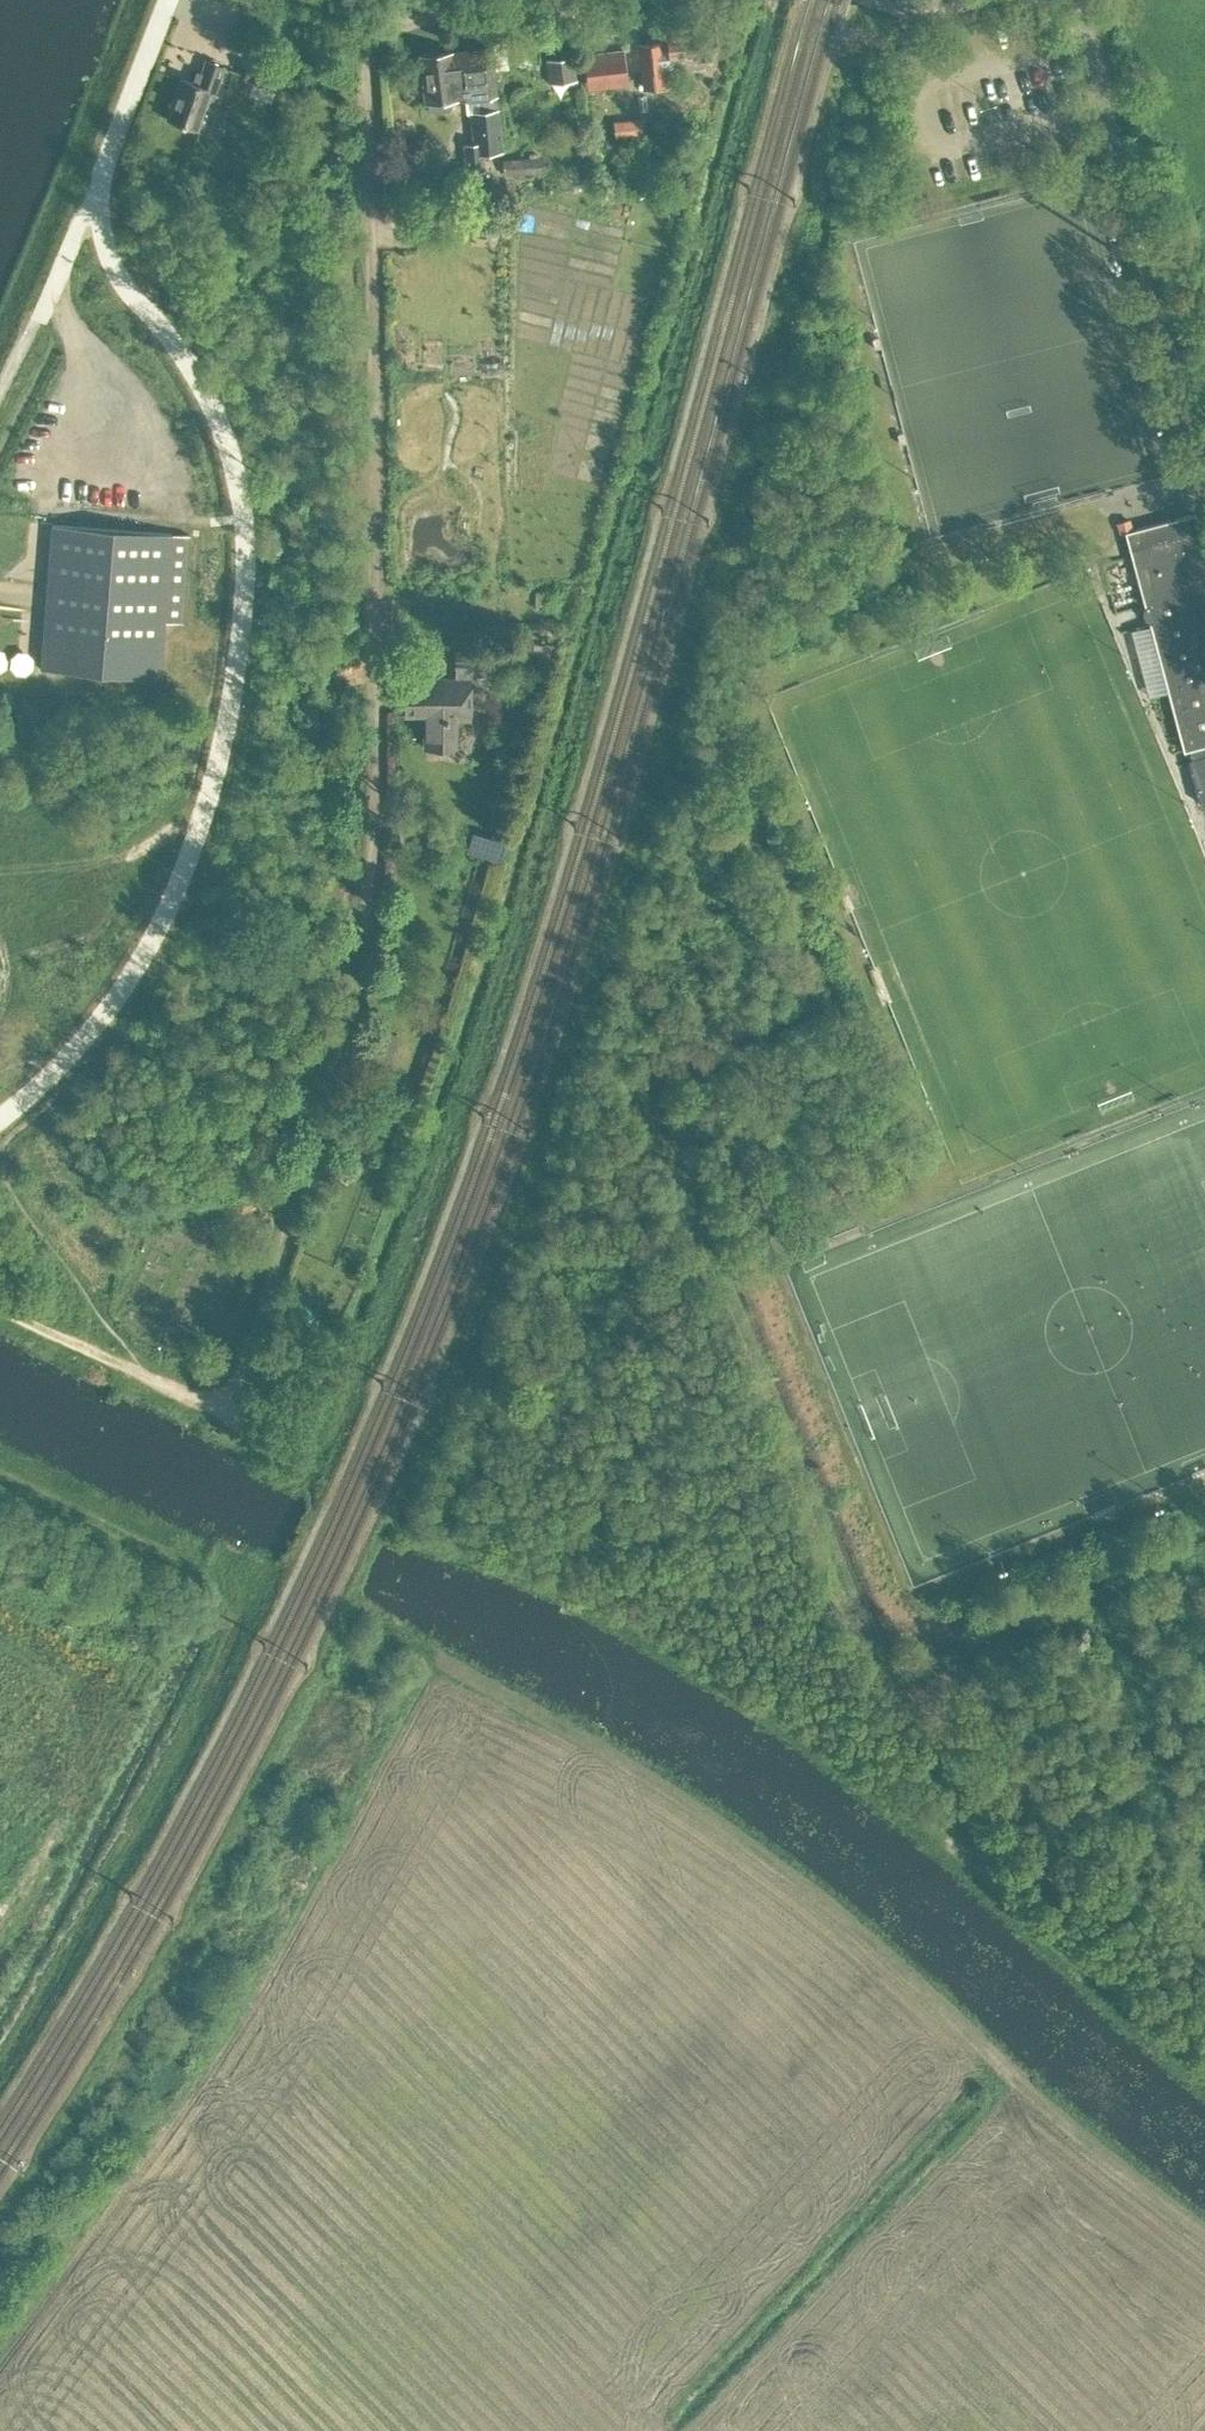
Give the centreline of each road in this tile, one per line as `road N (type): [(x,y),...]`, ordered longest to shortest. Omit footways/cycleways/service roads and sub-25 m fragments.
road 1 (track): [(381,36),(370,51),(375,838),(339,1065),(229,1413)]
road 2 (track): [(463,1542),(689,1653),(936,1826),(1135,2018),(1204,2068)]
road 3 (unclassified): [(168,0),(99,198),(78,225),(50,293)]
road 4 (track): [(0,1303),(229,1413)]
road 5 (unclassified): [(539,0),(397,23),(381,36)]

